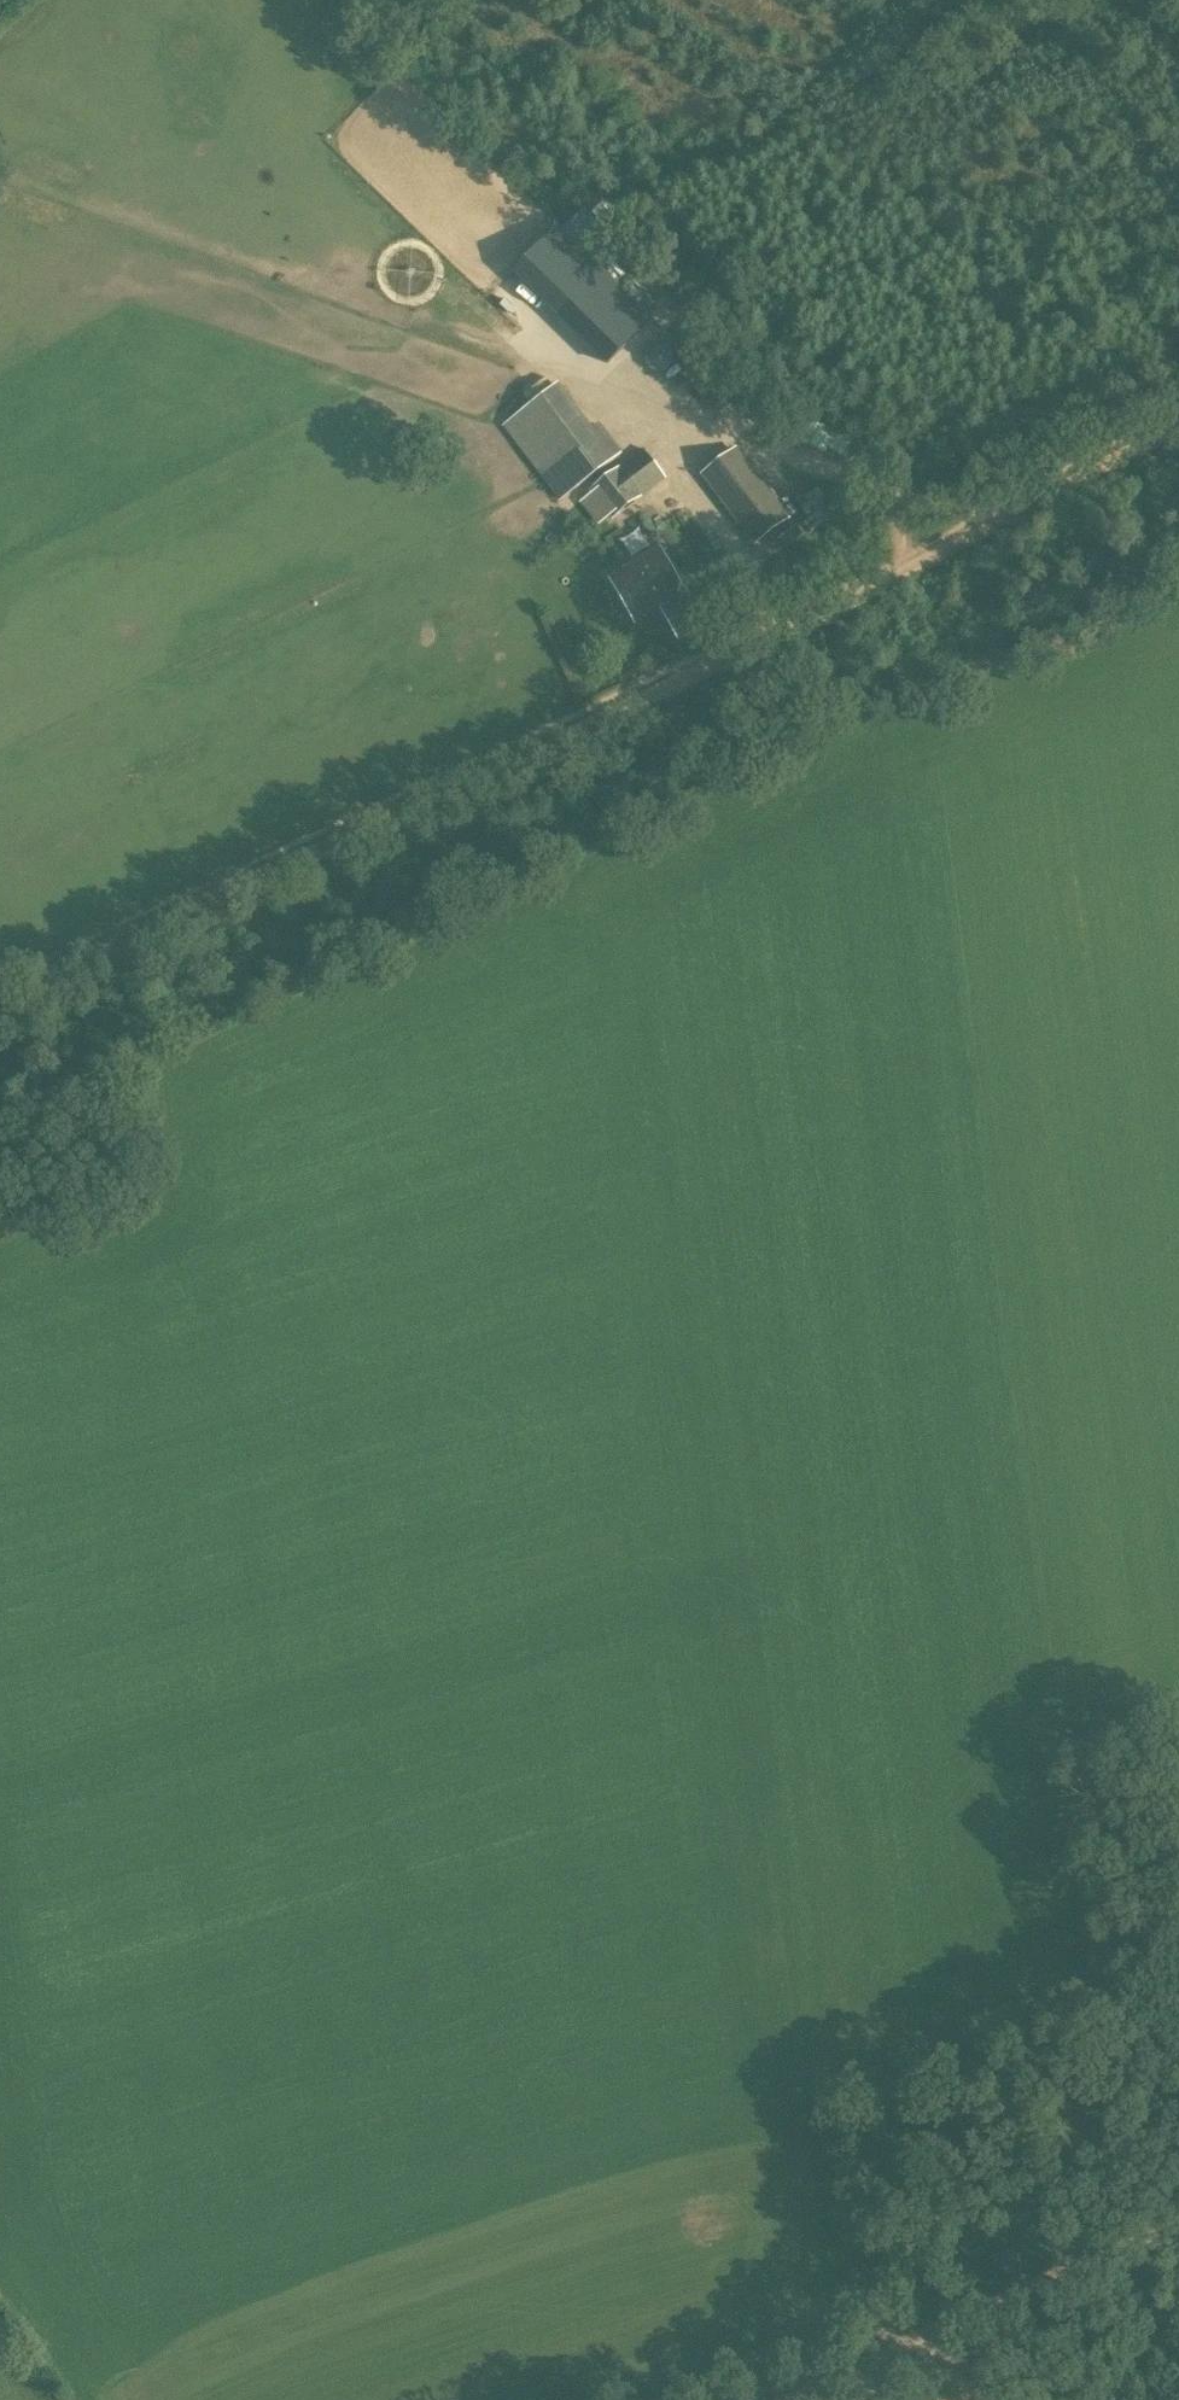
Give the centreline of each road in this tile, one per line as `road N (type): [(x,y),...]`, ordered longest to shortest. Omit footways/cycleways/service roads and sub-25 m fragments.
road 1 (track): [(1178,424),(693,671),(0,997)]
road 2 (track): [(0,173),(140,209),(737,444),(997,521)]
road 3 (track): [(811,2399),(1178,2237)]

